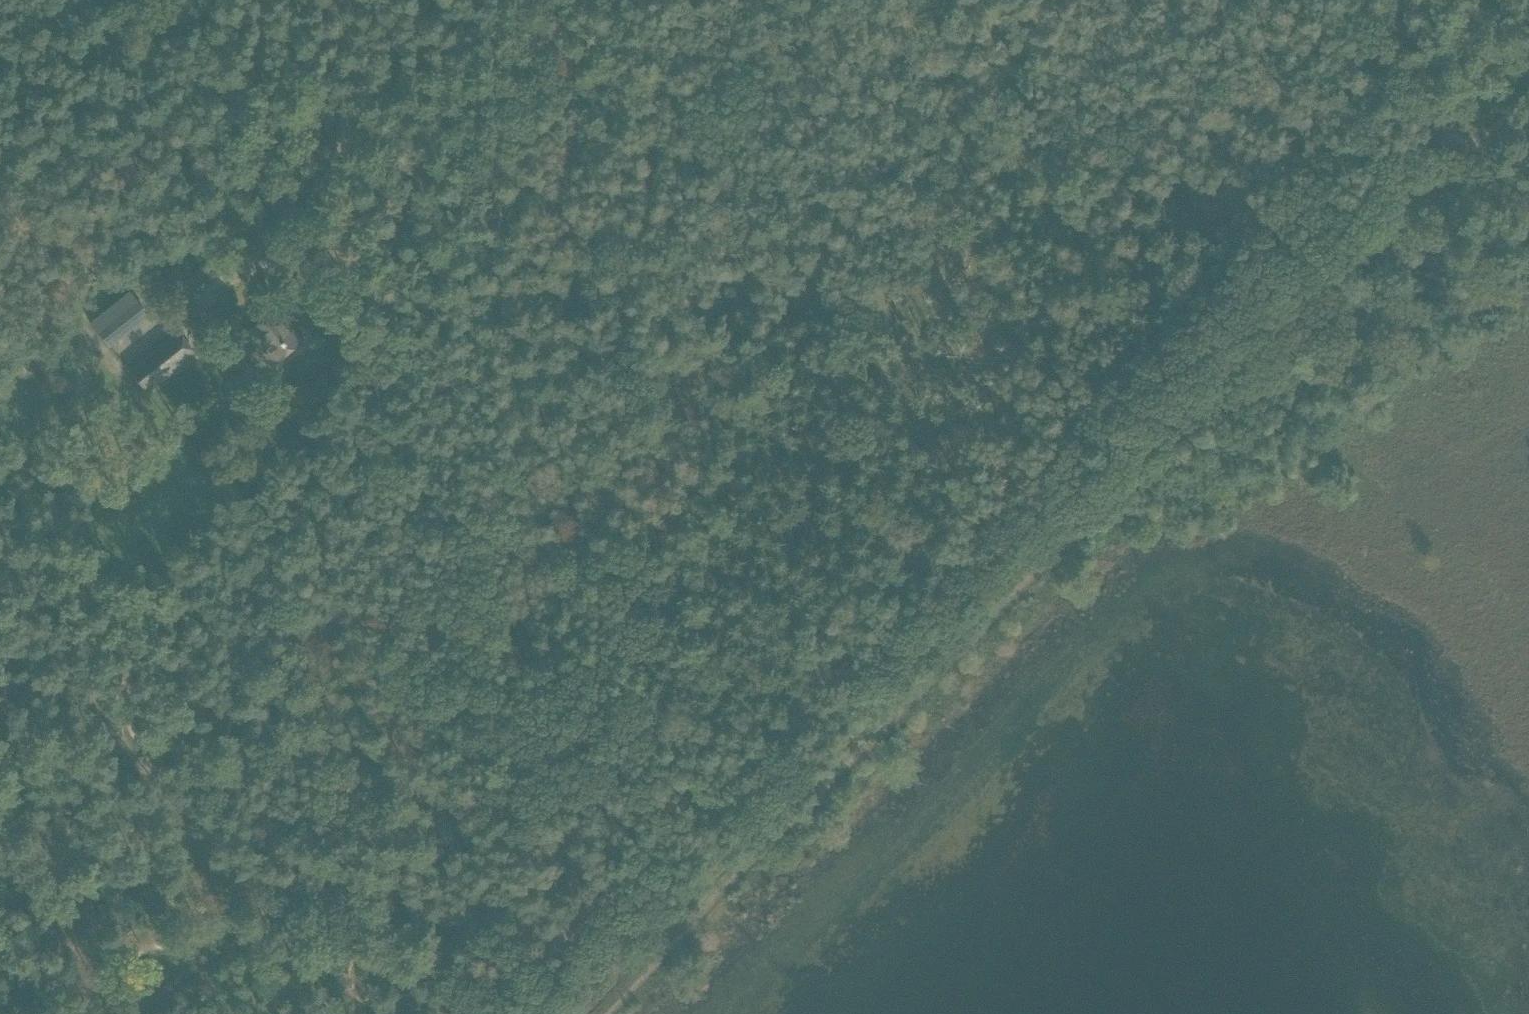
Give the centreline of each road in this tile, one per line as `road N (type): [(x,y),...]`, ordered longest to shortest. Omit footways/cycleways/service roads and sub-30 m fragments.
road 1 (track): [(1385,0),(1437,154)]

